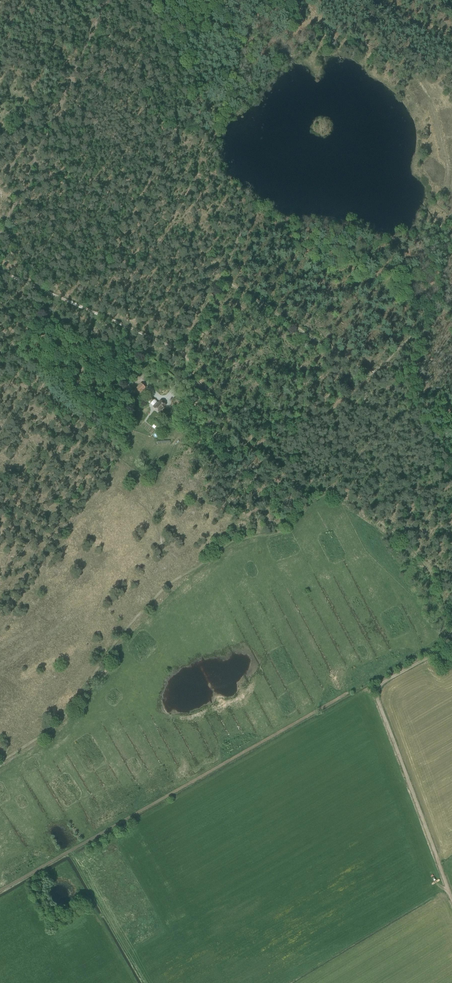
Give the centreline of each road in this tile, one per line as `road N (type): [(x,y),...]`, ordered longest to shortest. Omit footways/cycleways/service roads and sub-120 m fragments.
road 1 (track): [(301,512),(282,533),(233,545),(178,581),(132,626),(48,739),(0,765)]
road 2 (track): [(439,651),(379,684),(376,697),(451,898)]
road 3 (track): [(439,651),(442,605),(417,556),(344,502),(318,494),(301,512)]
road 4 (track): [(0,271),(180,350)]
road 5 (track): [(108,0),(35,161)]

